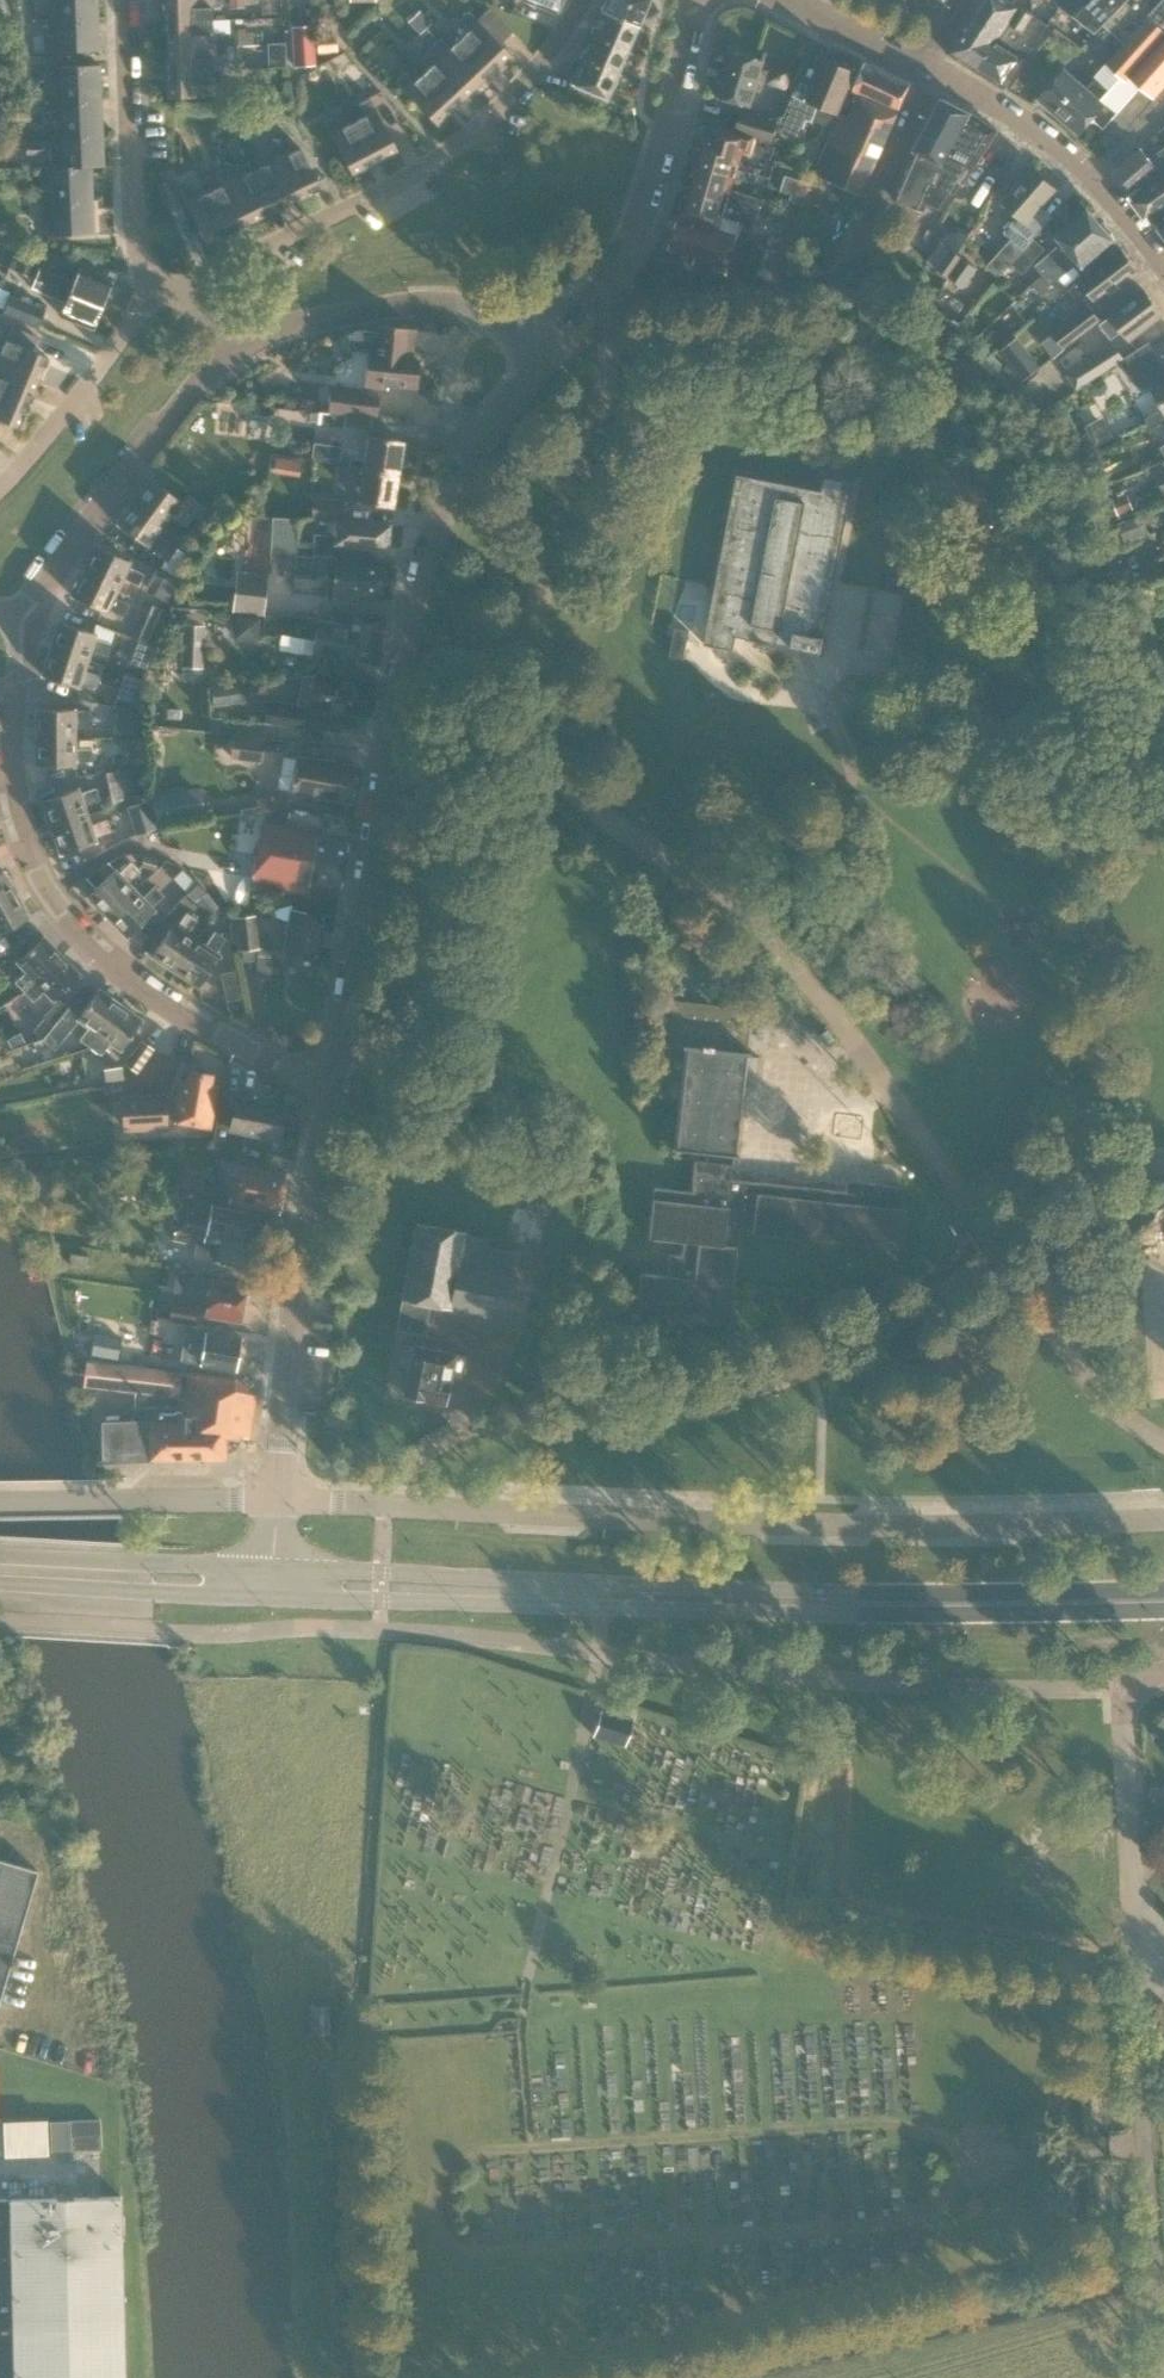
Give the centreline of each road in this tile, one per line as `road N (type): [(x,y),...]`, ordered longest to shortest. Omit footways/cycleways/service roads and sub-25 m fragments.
road 1 (secondary): [(266,1597),(845,1614),(1163,1609)]
road 2 (secondary): [(1163,1588),(874,1594),(268,1569)]
road 3 (unclassified): [(277,1502),(753,1527),(1163,1518)]
road 4 (residential): [(321,1093),(407,586),(443,490),(554,344)]
road 5 (residential): [(321,1093),(191,1026),(93,957),(39,889),(17,838),(0,758),(5,620)]
road 6 (residential): [(163,294),(340,216),(438,159),(538,68),(577,0)]
road 7 (residential): [(598,305),(830,298),(854,261),(932,72)]
road 8 (residential): [(1160,2377),(1134,1907)]
road 9 (residential): [(277,1502),(321,1093)]
road 10 (residential): [(5,620),(119,475),(240,339)]
road 11 (residential): [(598,305),(626,265),(651,188),(694,0)]
road 12 (residential): [(240,339),(344,318),(457,311),(554,344)]
road 13 (residential): [(163,294),(137,271),(126,240),(114,0)]
road 14 (unclassified): [(1163,261),(1060,146),(932,72)]
road 15 (unclassified): [(0,1501),(277,1502)]
road 16 (secondary): [(268,1569),(0,1558)]
road 17 (secondary): [(0,1582),(266,1597)]
road 18 (residential): [(1134,1907),(1124,1698),(1144,1678),(1163,1674)]
road 19 (residential): [(0,484),(134,316),(163,294)]
road 20 (unclassified): [(932,72),(796,0)]

